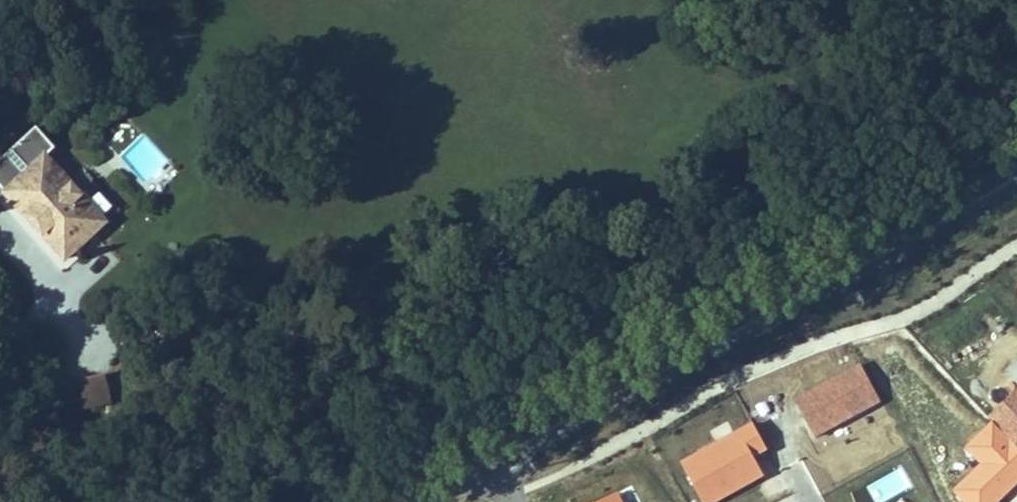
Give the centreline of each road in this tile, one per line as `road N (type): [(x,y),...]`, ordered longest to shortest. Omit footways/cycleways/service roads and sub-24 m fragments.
road 1 (tertiary): [(492,461),(1016,182)]

